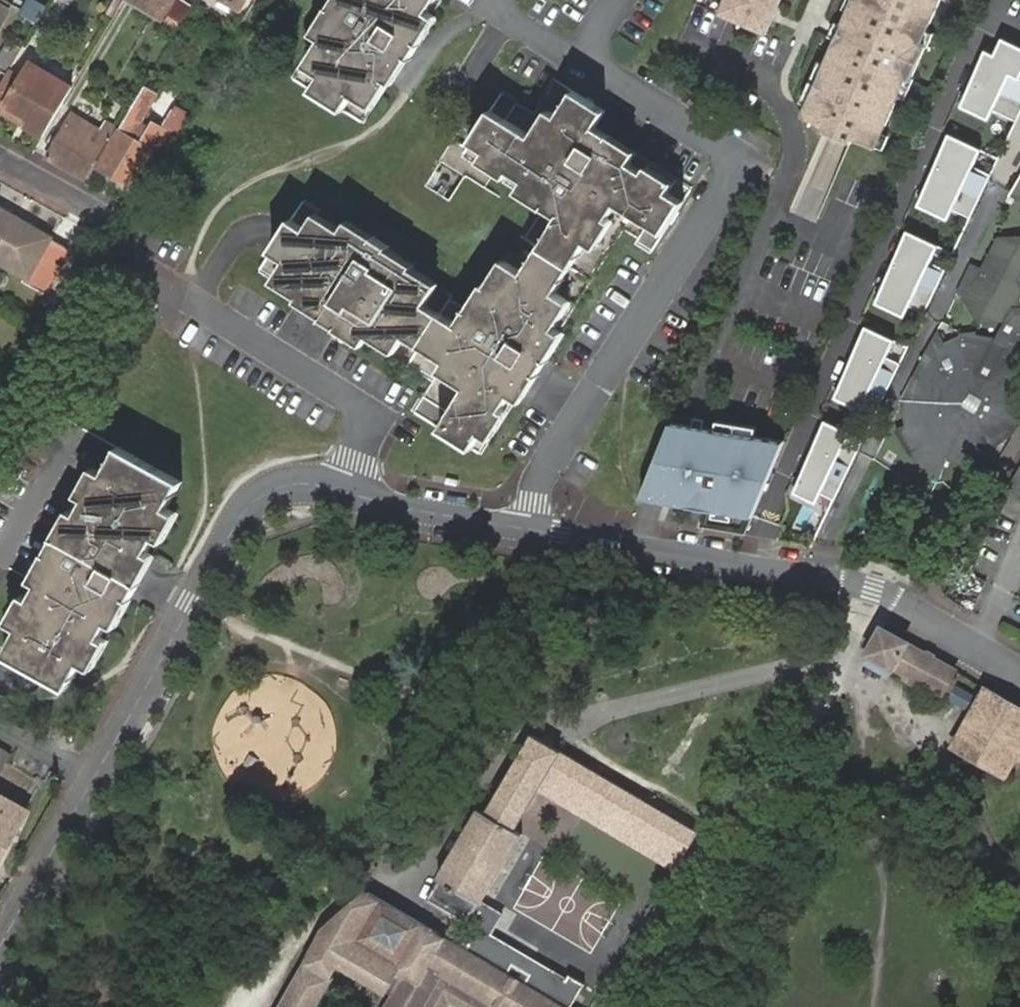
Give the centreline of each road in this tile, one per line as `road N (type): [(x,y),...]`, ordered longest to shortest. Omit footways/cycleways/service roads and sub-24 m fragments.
road 1 (residential): [(534,527),(360,498),(300,480),(264,492),(0,956)]
road 2 (residential): [(534,527),(535,497),(738,156),(580,57)]
road 3 (residential): [(981,641),(801,571),(534,527)]
road 4 (residential): [(0,160),(109,219)]

